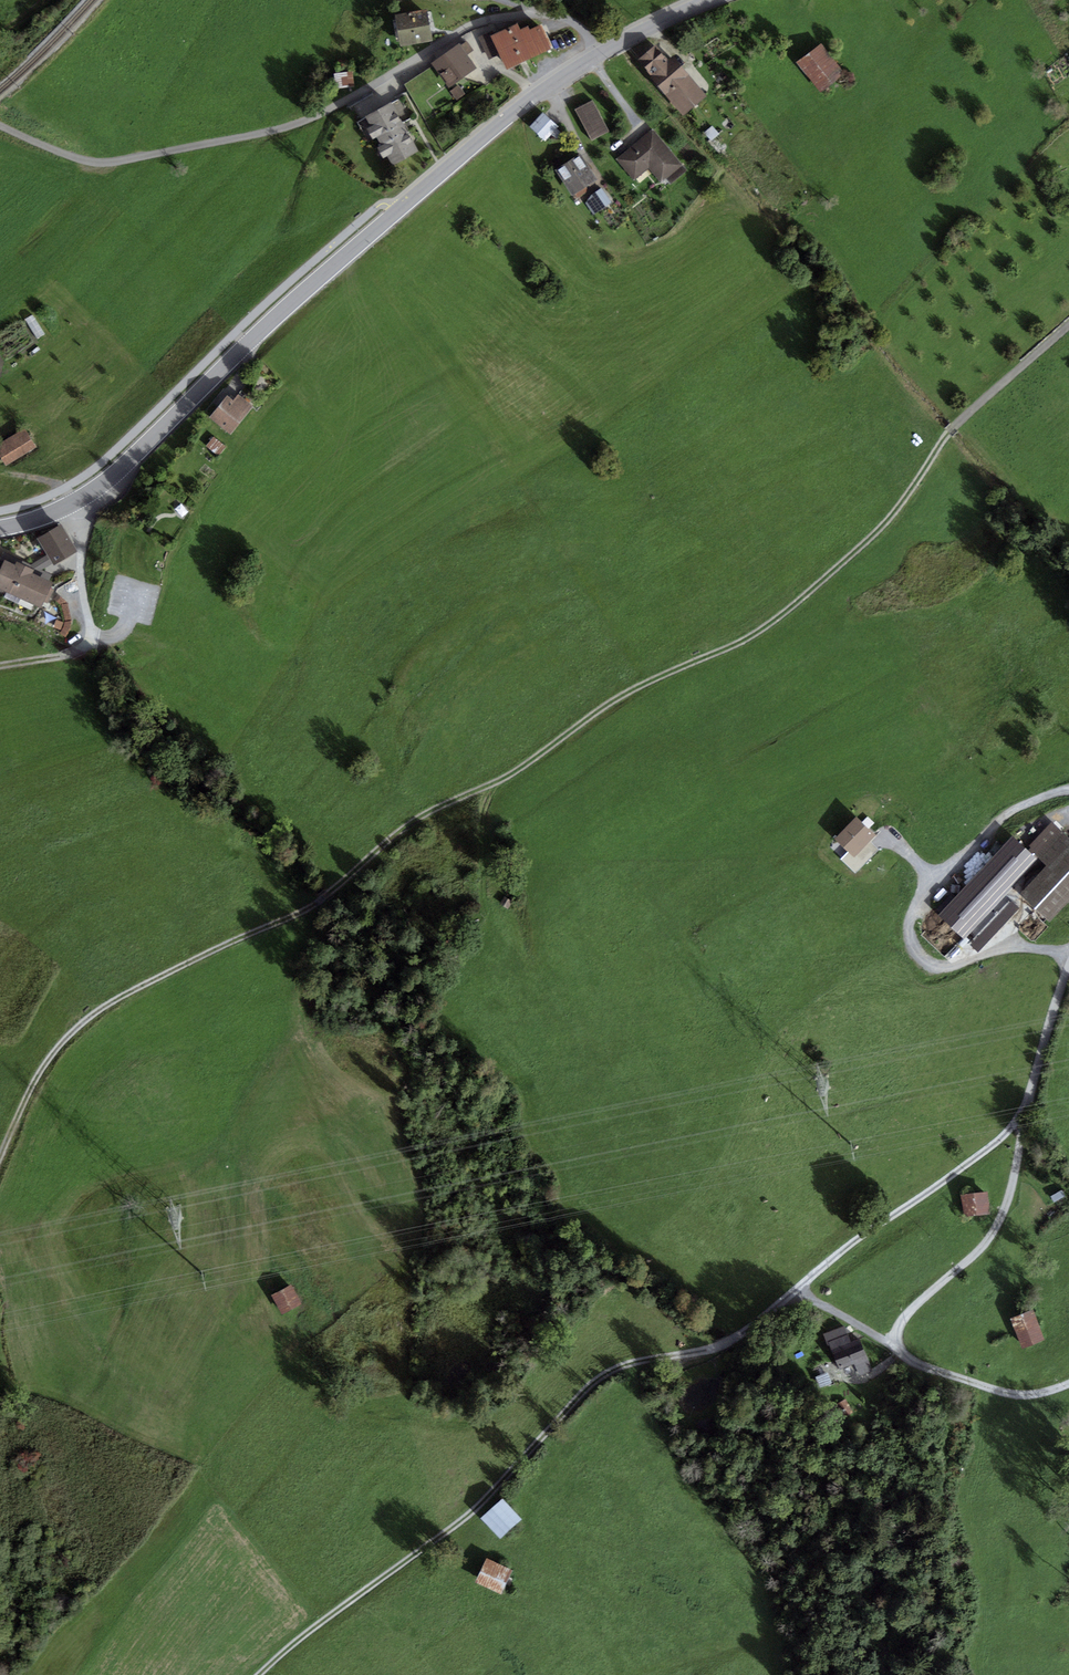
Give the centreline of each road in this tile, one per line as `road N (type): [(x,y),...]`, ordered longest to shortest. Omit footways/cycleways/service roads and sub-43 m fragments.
road 1 (track): [(0,1161),(51,1056),(82,1024),(130,992),(295,916),(413,821),(526,765),(631,690),(754,638),(890,519),(954,427)]
road 2 (tertiary): [(709,0),(651,25),(542,90),(251,340),(113,476),(52,514),(0,527)]
road 3 (track): [(259,1674),(473,1512),(594,1383),(634,1362),(726,1343),(800,1288)]
road 4 (track): [(338,105),(277,130),(104,163),(0,126)]
road 5 (track): [(1068,949),(1018,947),(936,968),(920,959),(909,929),(925,879),(889,838)]
road 6 (track): [(800,1288),(1021,1120)]
road 7 (track): [(1021,1120),(997,1225),(903,1318),(897,1348)]
road 8 (track): [(897,1348),(919,1365),(1007,1393),(1039,1394),(1068,1383)]
road 9 (track): [(925,879),(965,859),(1011,810),(1068,790)]
road 10 (track): [(1021,1120),(1068,968)]

